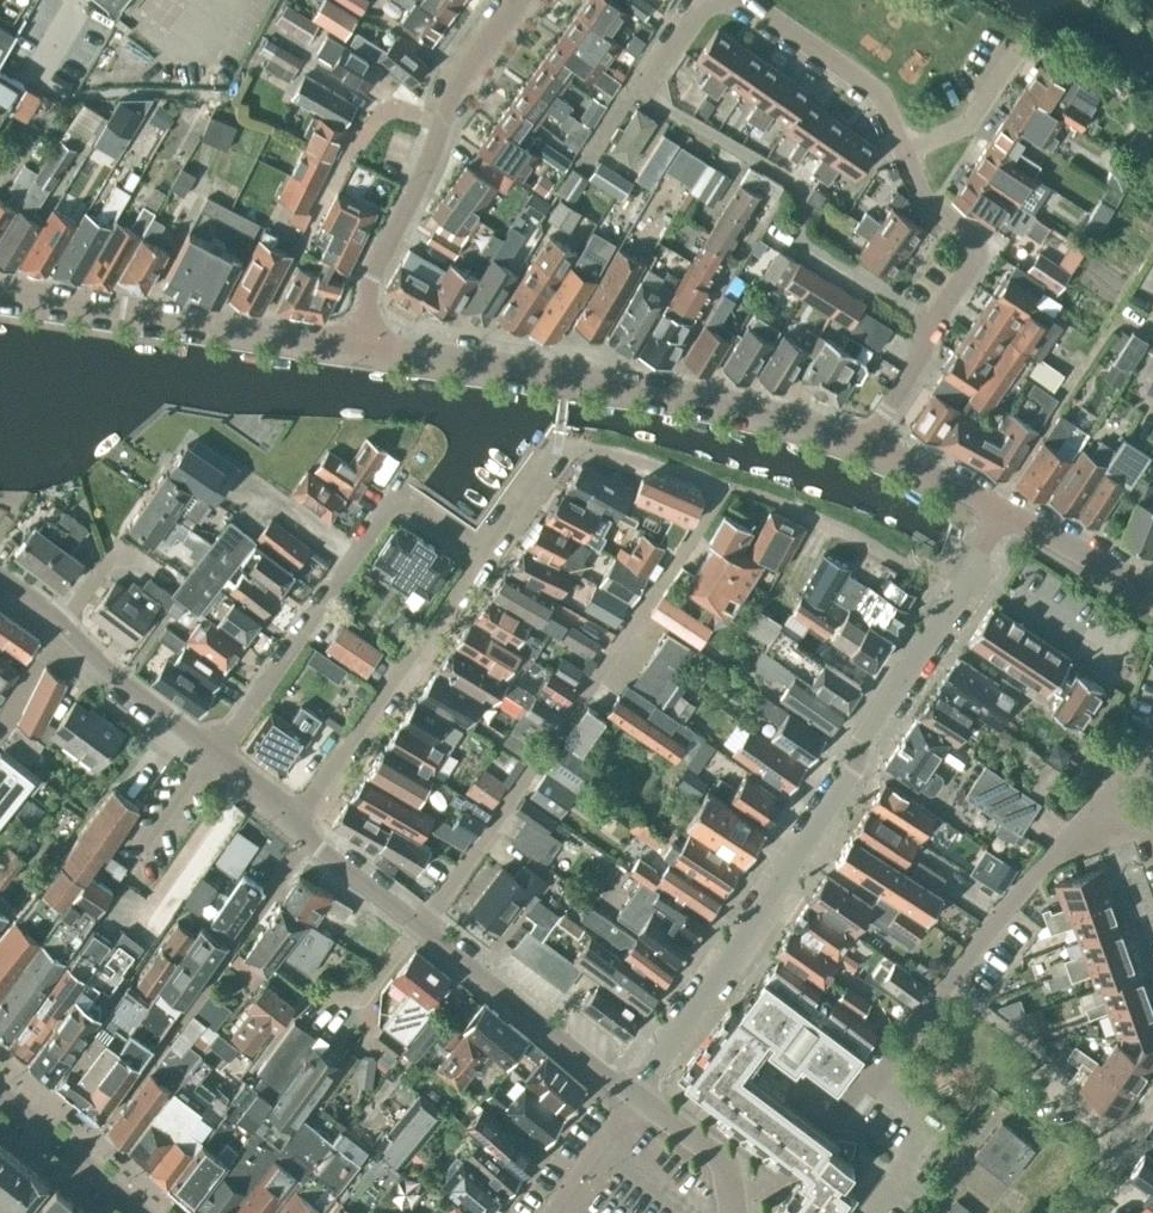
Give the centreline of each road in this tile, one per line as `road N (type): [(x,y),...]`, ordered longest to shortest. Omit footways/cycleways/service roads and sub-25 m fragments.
road 1 (residential): [(637,1098),(963,595)]
road 2 (residential): [(417,932),(721,496)]
road 3 (residential): [(871,443),(688,391),(371,348)]
road 4 (residential): [(819,1138),(1060,850),(1101,829),(1146,828)]
road 5 (residential): [(218,754),(401,493),(483,552)]
road 6 (residential): [(871,443),(977,272),(975,247),(933,202),(909,157)]
road 7 (residential): [(296,822),(483,552)]
road 8 (residential): [(254,332),(353,146),(383,112),(440,127)]
road 9 (residential): [(637,1098),(417,932)]
road 10 (residential): [(218,754),(0,586)]
road 11 (residential): [(963,595),(773,508),(721,496)]
road 12 (residential): [(254,332),(0,291)]
road 13 (residential): [(909,157),(891,112),(846,75),(775,38),(739,0)]
road 14 (residential): [(371,348),(369,284),(440,127)]
road 15 (residential): [(1080,1212),(1127,1142),(1035,1074)]
road 16 (unclassified): [(0,1089),(144,1212)]
road 17 (residential): [(1152,592),(993,505)]
road 18 (residential): [(417,932),(325,860),(296,822)]
road 19 (residential): [(440,127),(521,0)]
road 20 (residential): [(552,1212),(637,1098)]
road 21 (residential): [(483,552),(557,436)]
road 22 (residential): [(993,505),(871,443)]
road 23 (unclassified): [(730,1187),(728,1161),(637,1098)]
road 24 (residential): [(909,157),(958,133),(1000,64)]
road 25 (residential): [(724,0),(698,10),(646,91)]

